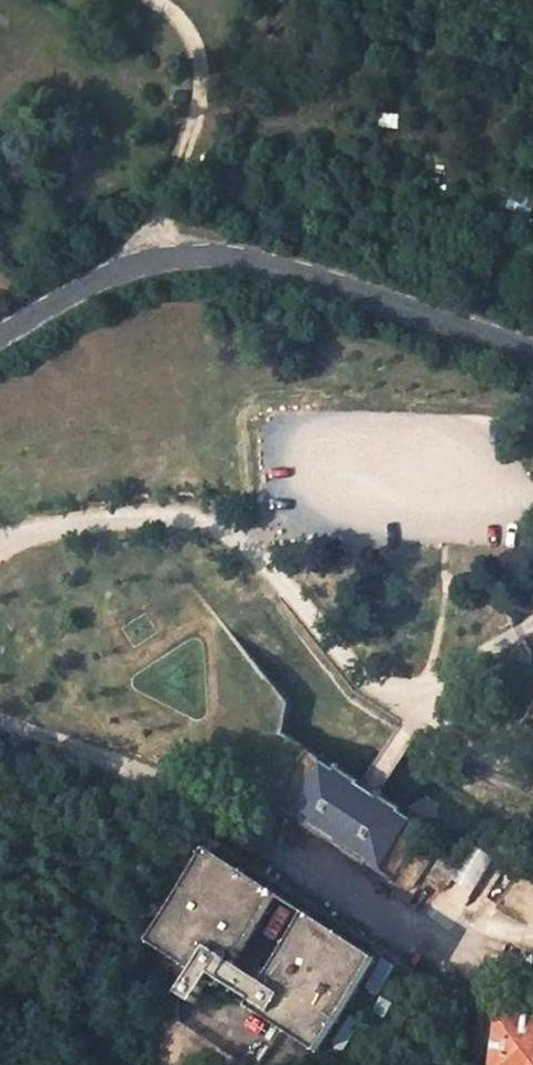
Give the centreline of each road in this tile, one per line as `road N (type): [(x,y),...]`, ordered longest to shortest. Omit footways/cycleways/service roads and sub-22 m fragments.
road 1 (unclassified): [(0,336),(114,269),(211,253),(278,266),(532,349)]
road 2 (track): [(161,257),(162,199),(206,67),(187,15),(157,0)]
road 3 (unclassified): [(532,625),(428,692),(417,713)]

